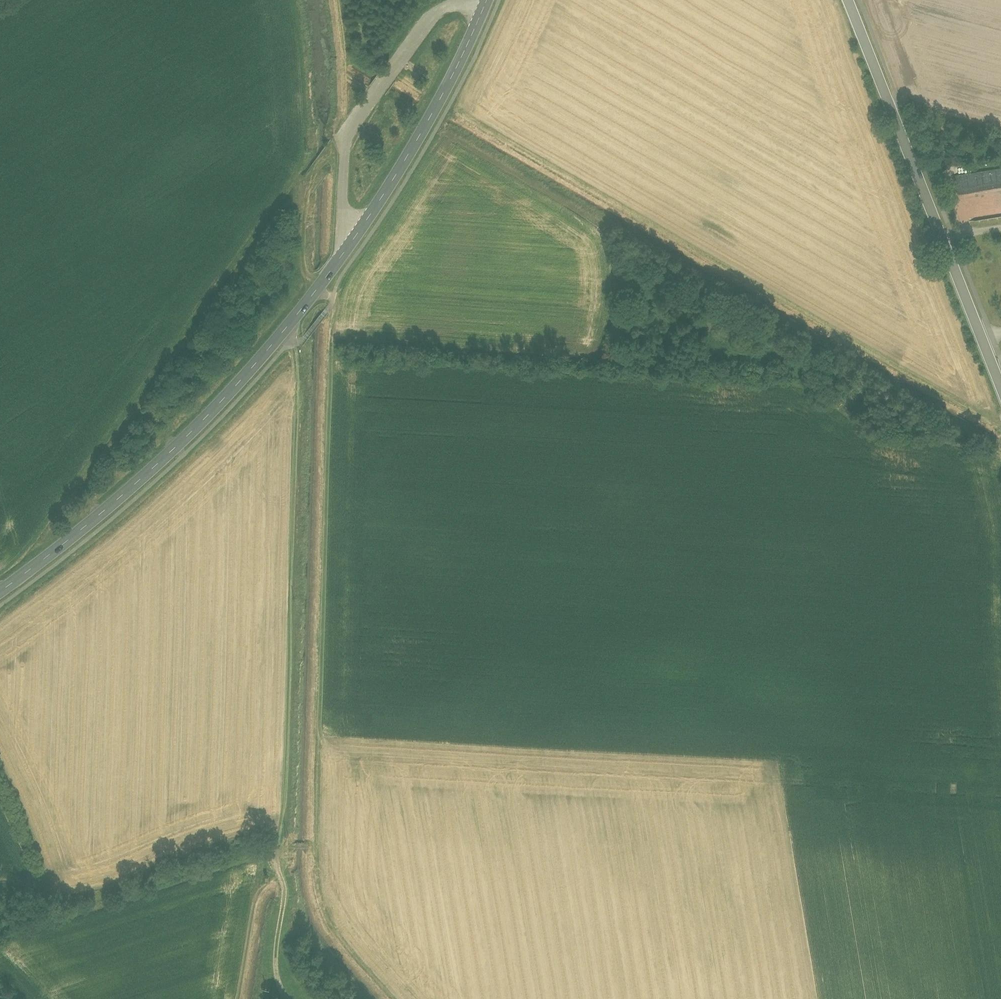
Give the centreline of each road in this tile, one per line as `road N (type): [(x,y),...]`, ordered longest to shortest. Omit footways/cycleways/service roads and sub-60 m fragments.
road 1 (tertiary): [(487,0),(436,106),(357,235),(185,427),(0,582)]
road 2 (tertiary): [(849,0),(1000,385)]

